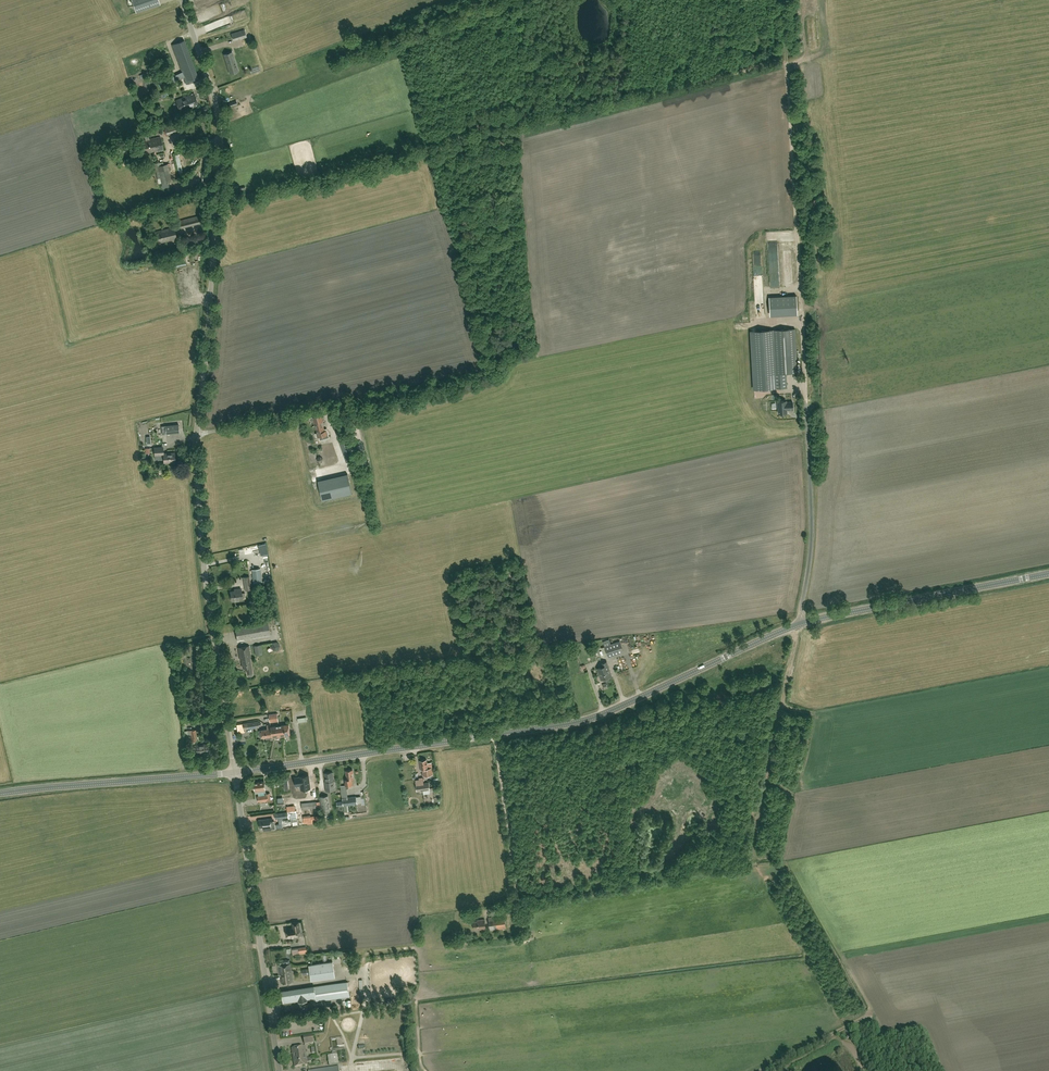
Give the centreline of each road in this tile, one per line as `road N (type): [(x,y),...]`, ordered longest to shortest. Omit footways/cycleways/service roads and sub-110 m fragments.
road 1 (unclassified): [(235,772),(195,448),(220,128),(182,0)]
road 2 (tertiary): [(235,772),(588,719),(798,624)]
road 3 (track): [(806,400),(783,0)]
road 4 (track): [(552,120),(217,207)]
road 5 (unclassified): [(280,1070),(235,772)]
road 6 (tertiary): [(798,624),(1048,574)]
road 7 (track): [(798,624),(753,869)]
road 8 (tertiary): [(0,793),(235,772)]
road 9 (unclassified): [(798,624),(811,539),(806,400)]
road 10 (track): [(761,1070),(870,1014)]

